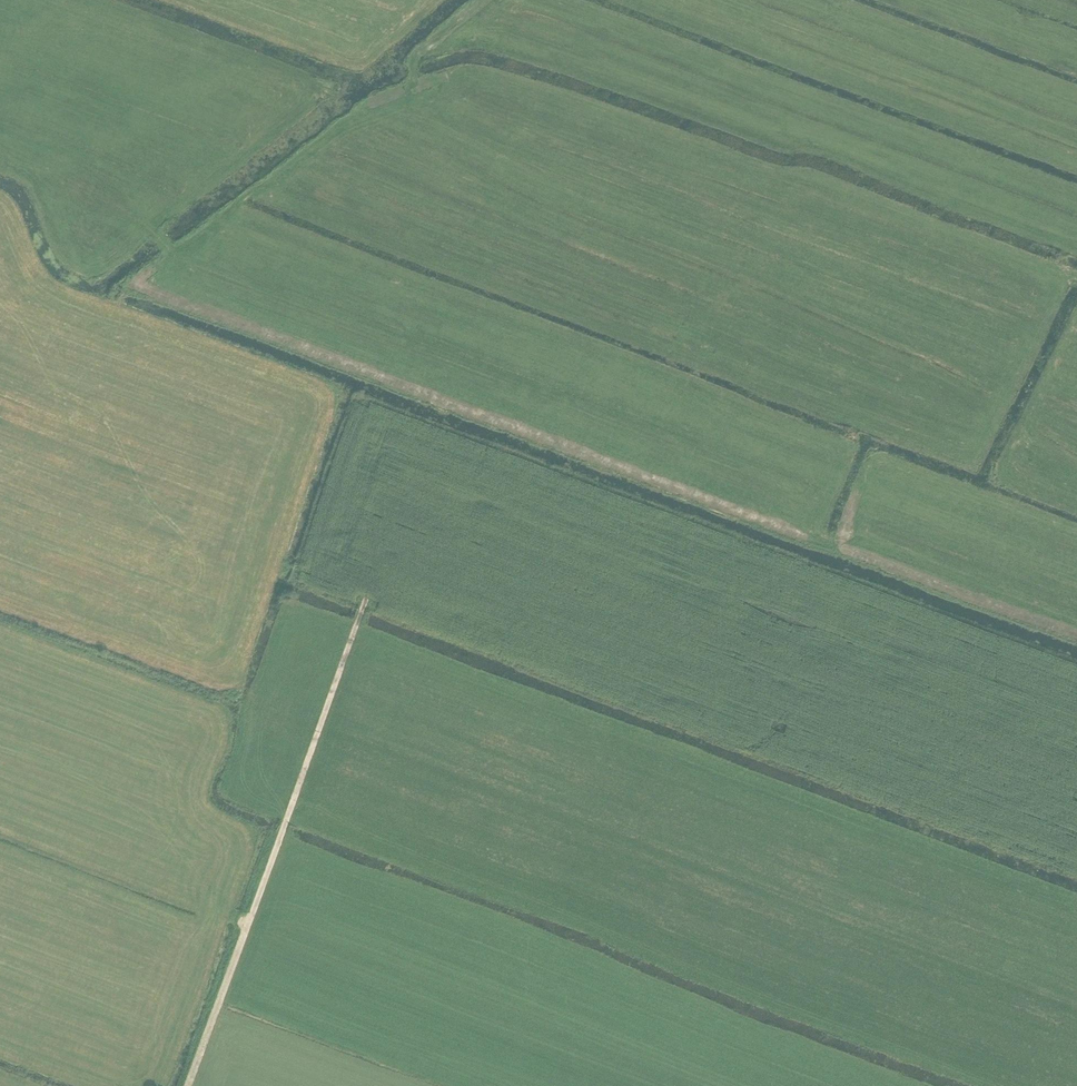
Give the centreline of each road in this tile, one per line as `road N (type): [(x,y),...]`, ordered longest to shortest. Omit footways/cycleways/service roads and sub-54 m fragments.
road 1 (track): [(187,1085),(365,600)]

